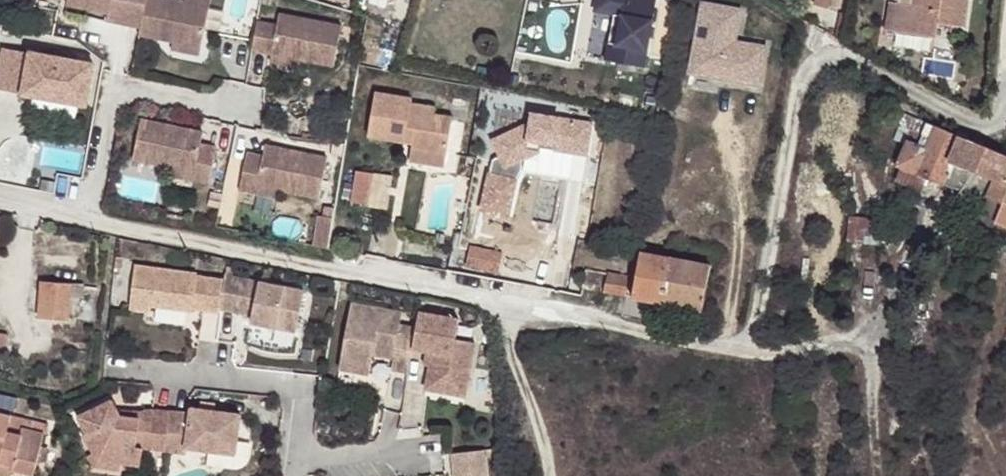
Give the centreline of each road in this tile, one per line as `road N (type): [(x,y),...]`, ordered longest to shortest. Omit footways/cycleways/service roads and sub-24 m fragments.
road 1 (residential): [(0,201),(805,357)]
road 2 (track): [(489,298),(518,351),(549,475)]

